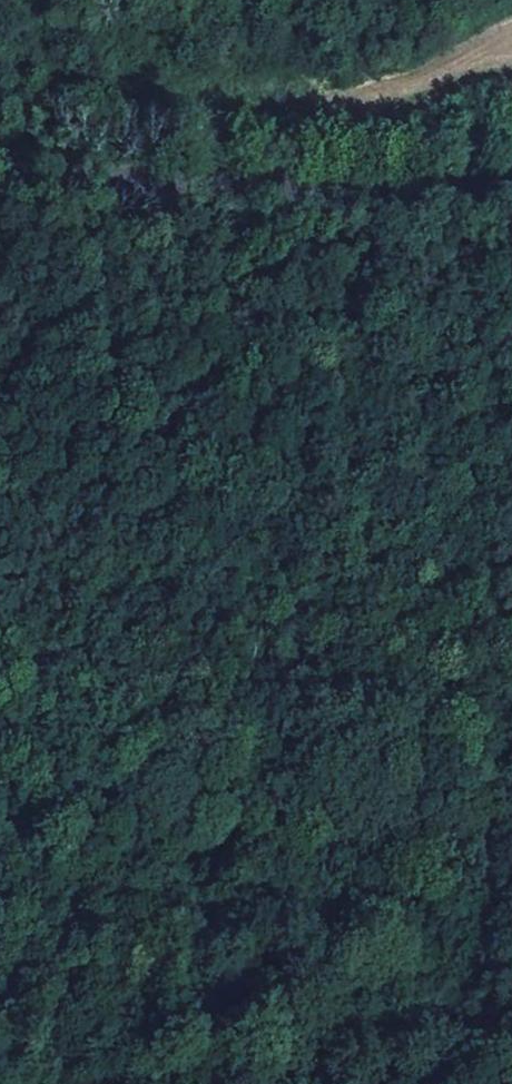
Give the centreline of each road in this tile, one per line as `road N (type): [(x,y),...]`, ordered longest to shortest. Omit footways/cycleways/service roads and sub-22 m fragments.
road 1 (tertiary): [(0,146),(511,163)]

